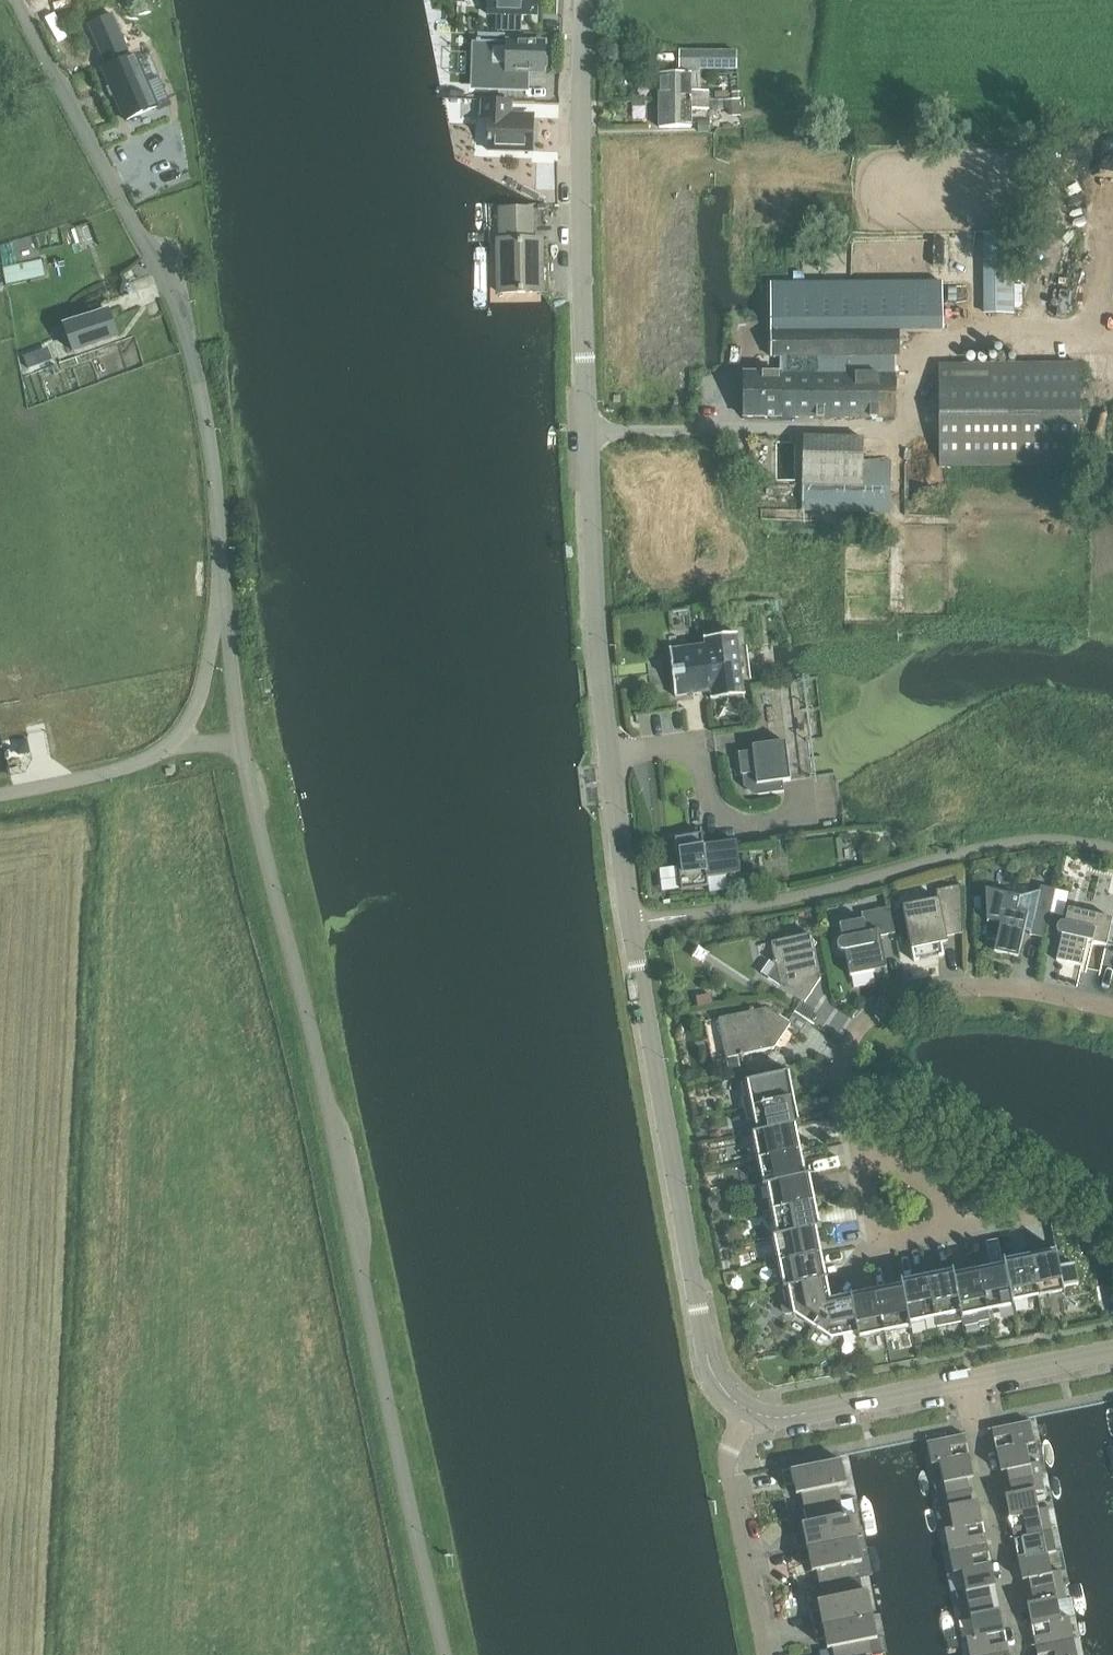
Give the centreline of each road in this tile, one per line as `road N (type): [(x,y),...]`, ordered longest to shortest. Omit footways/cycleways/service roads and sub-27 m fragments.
road 1 (unclassified): [(747,1411),(712,1368),(699,1311),(631,925),(604,708),(587,358),(590,0)]
road 2 (unclassified): [(443,1654),(315,1046),(242,744)]
road 3 (unclassified): [(225,604),(207,422),(165,272),(18,0)]
road 4 (residential): [(859,1159),(845,1094),(845,1050),(864,1018),(893,998),(969,987),(1112,1009)]
road 5 (residential): [(1022,1654),(971,1382)]
road 6 (residential): [(768,1654),(730,1469),(747,1411)]
road 7 (residential): [(859,1159),(886,1153),(956,1197),(965,1225),(879,1246)]
road 8 (unclassified): [(971,1382),(807,1414),(747,1411)]
road 9 (unclassified): [(0,795),(105,773),(171,748)]
road 10 (unclassified): [(225,604),(201,700),(171,748)]
road 11 (unclassified): [(1112,1352),(971,1382)]
road 12 (unclassified): [(242,744),(225,604)]

